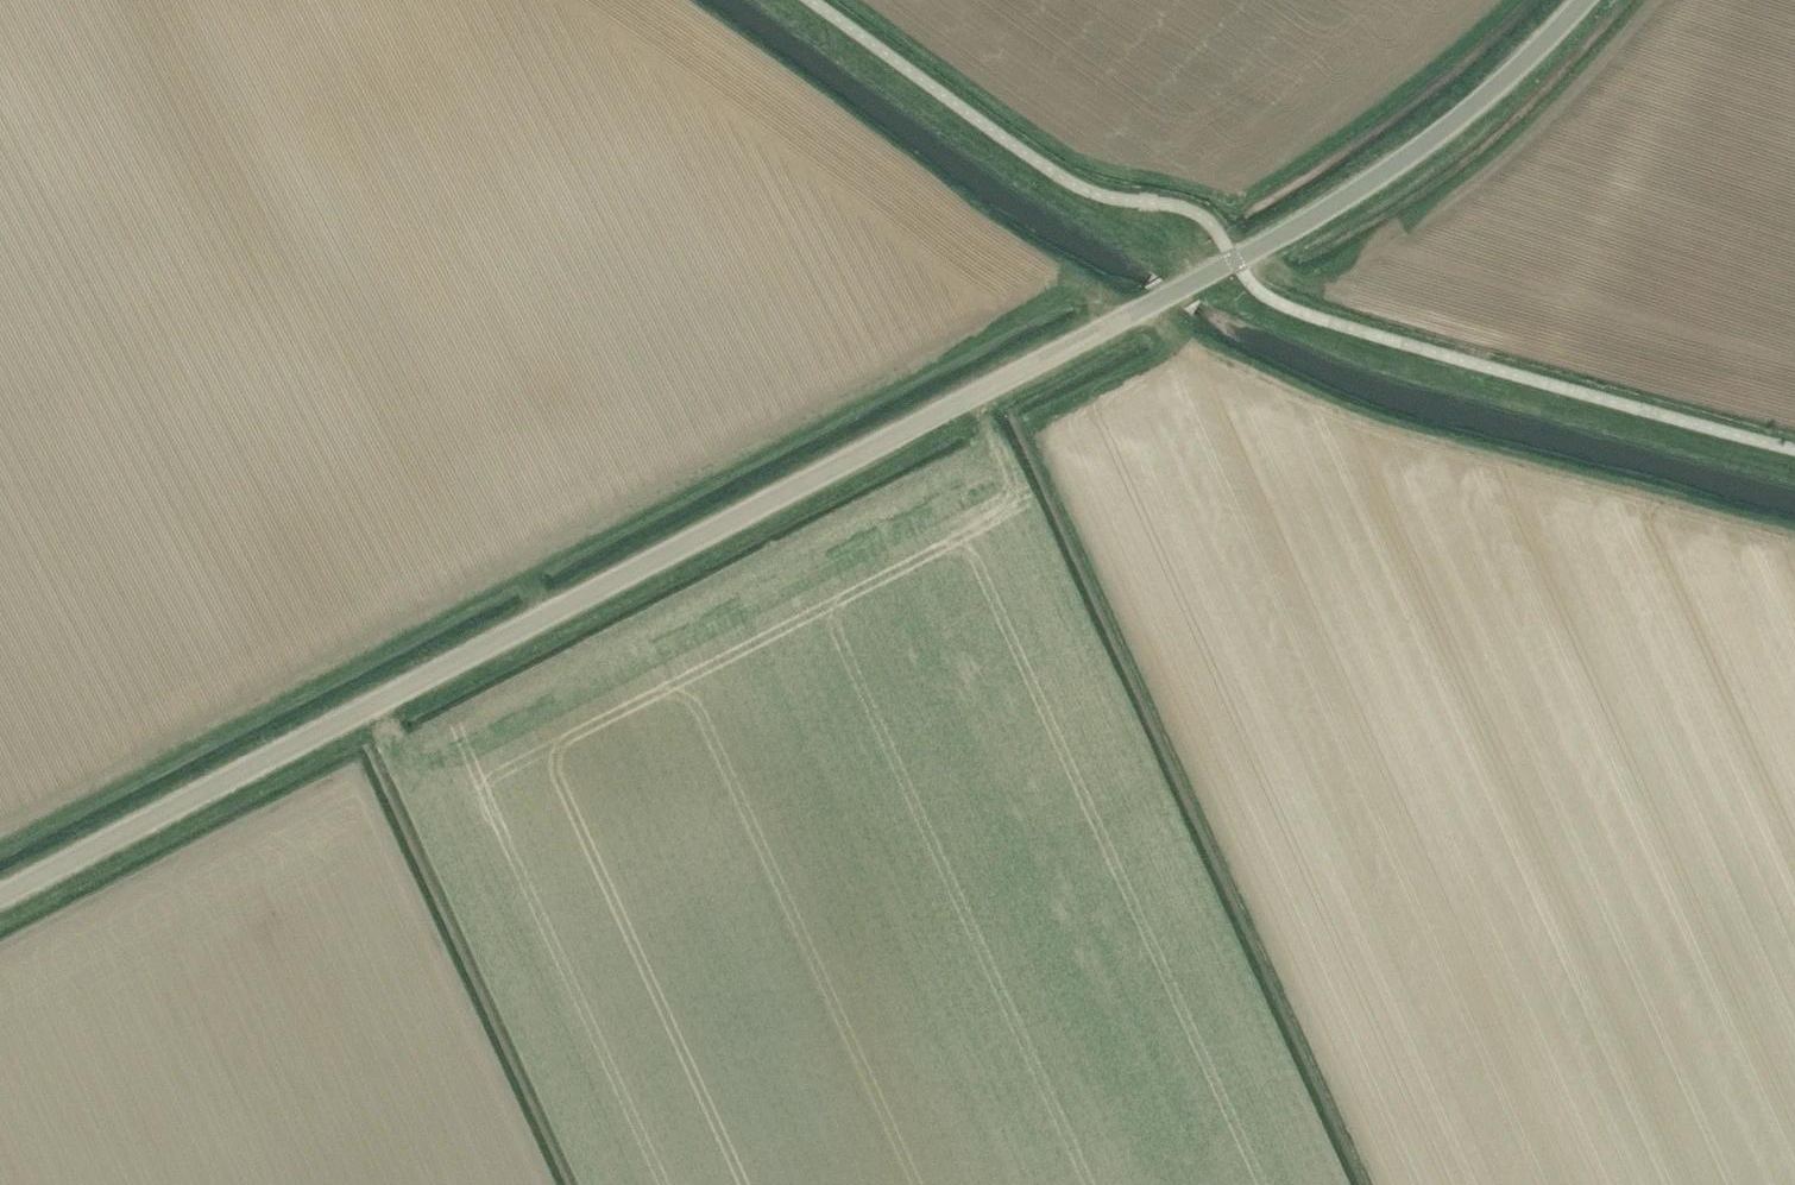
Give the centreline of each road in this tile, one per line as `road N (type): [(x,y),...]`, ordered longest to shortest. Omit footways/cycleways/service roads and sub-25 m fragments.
road 1 (unclassified): [(0,893),(1331,210),(1488,95),(1577,0)]

